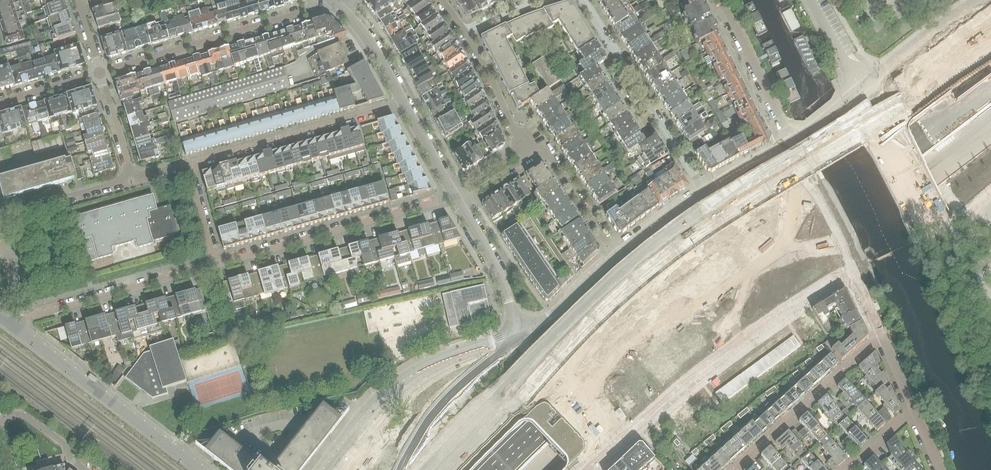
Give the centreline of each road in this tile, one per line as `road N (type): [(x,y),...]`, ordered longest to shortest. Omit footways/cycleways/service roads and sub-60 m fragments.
road 1 (trunk): [(541,469),(676,342),(990,112)]
road 2 (trunk): [(910,139),(673,302),(496,469)]
road 3 (residential): [(584,469),(696,373),(851,268),(882,336)]
road 4 (residential): [(455,195),(218,265)]
road 5 (tertiary): [(321,469),(389,389),(517,331)]
road 6 (residential): [(334,2),(101,75)]
road 7 (residential): [(204,469),(11,322)]
road 8 (residential): [(581,0),(706,189)]
road 9 (residential): [(189,165),(404,103)]
road 10 (residential): [(218,265),(11,322)]
road 11 (unclassified): [(862,92),(928,220),(945,227),(990,208)]
road 12 (residential): [(736,469),(882,336)]
road 13 (residential): [(722,0),(792,140)]
road 14 (unclassified): [(862,92),(889,61),(977,0)]
road 15 (tertiary): [(517,331),(501,279),(459,204)]
road 16 (residential): [(0,215),(133,179)]
road 17 (residential): [(466,33),(524,147)]
road 18 (residential): [(614,254),(552,314),(517,331)]
road 19 (residential): [(545,150),(614,254)]
road 20 (tertiary): [(404,103),(368,39),(334,2)]

